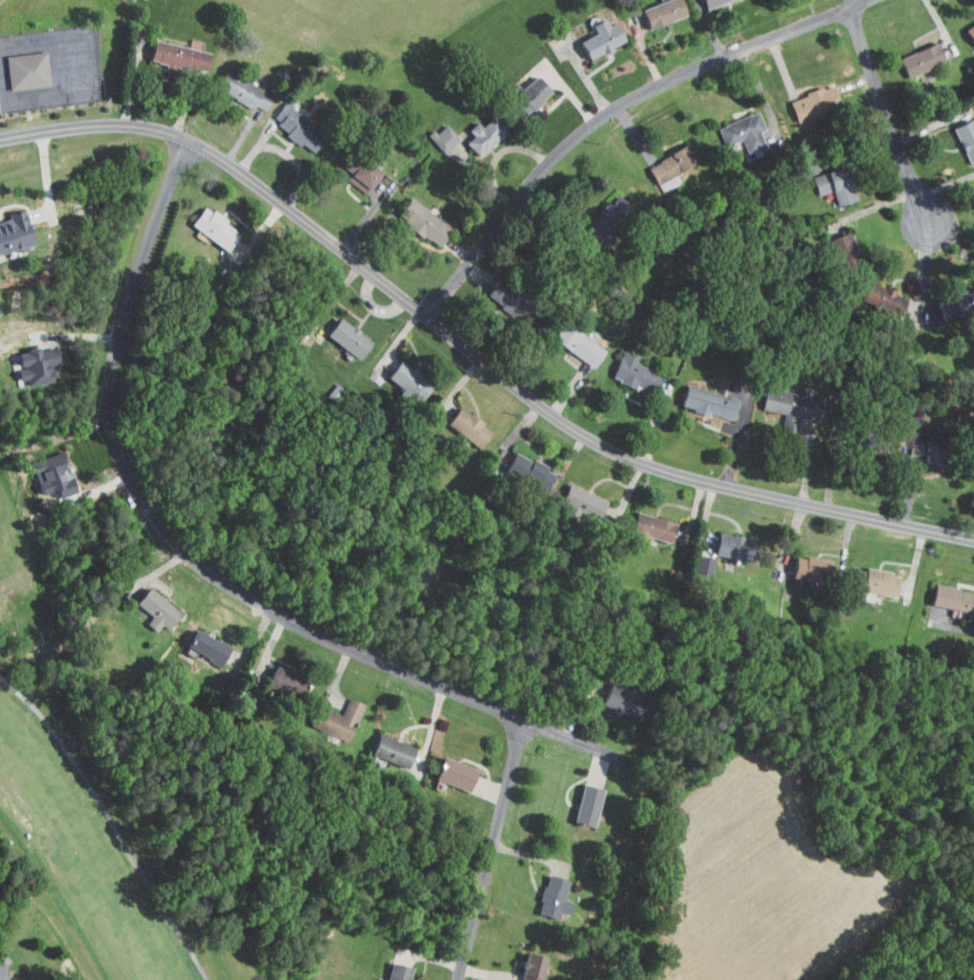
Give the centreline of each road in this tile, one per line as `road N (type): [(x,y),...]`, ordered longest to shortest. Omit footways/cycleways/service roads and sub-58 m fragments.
road 1 (residential): [(973,536),(685,475),(610,445),(518,385),(201,140),(106,121),(0,133)]
road 2 (residential): [(201,140),(128,311),(114,366),(114,423),(139,488),(178,539),(259,609),(633,762)]
road 3 (residential): [(874,0),(724,57),(591,124),(432,314)]
road 4 (residential): [(528,721),(458,979)]
road 5 (residential): [(853,10),(929,227)]

